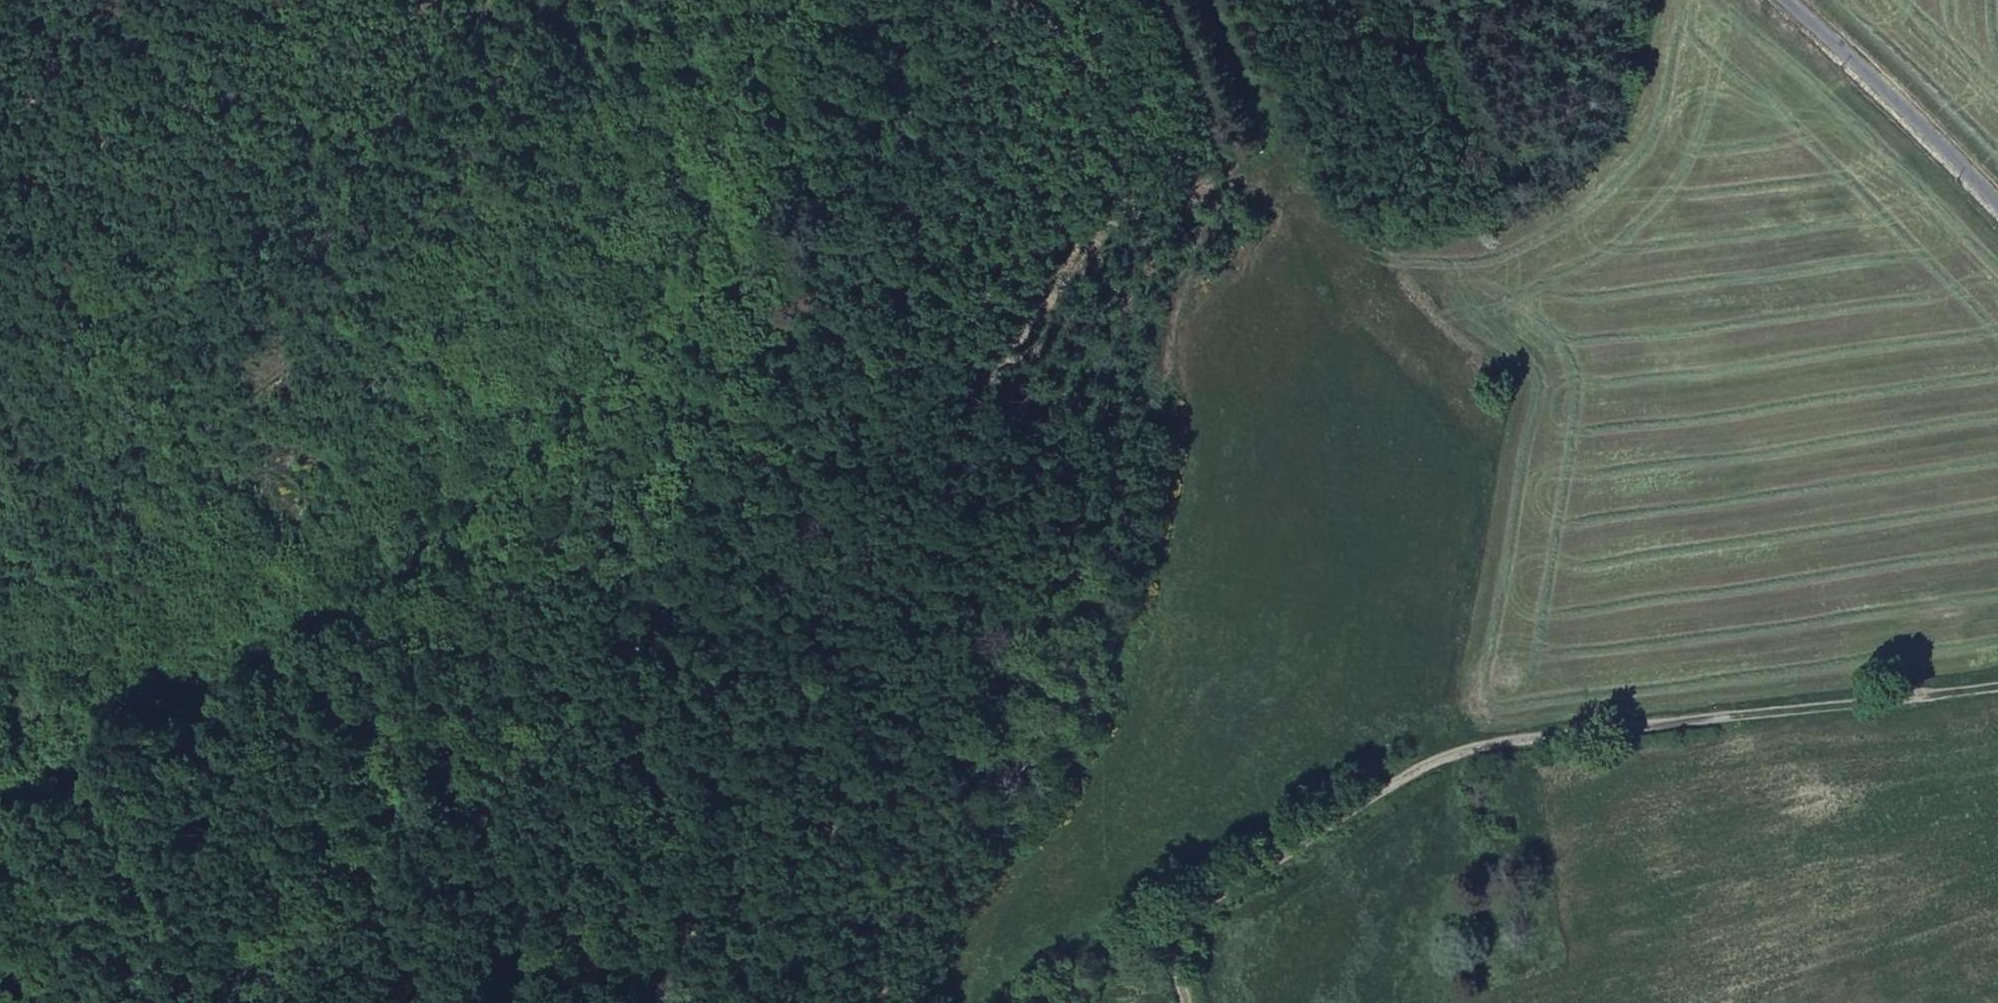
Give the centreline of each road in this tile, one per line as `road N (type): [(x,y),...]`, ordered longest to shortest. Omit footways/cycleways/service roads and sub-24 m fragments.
road 1 (track): [(1191,1002),(1169,926),(1376,795),(1457,754),(1542,736),(1752,721),(1997,684)]
road 2 (unclassified): [(1997,204),(1785,0)]

